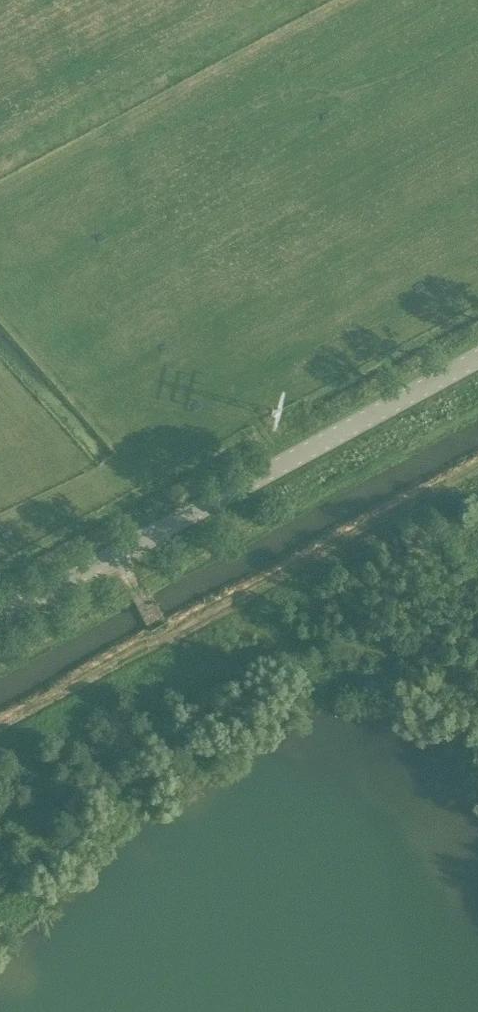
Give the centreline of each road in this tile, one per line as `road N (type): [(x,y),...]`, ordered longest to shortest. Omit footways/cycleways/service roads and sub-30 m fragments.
road 1 (tertiary): [(0,616),(477,352)]
road 2 (track): [(477,469),(0,731)]

